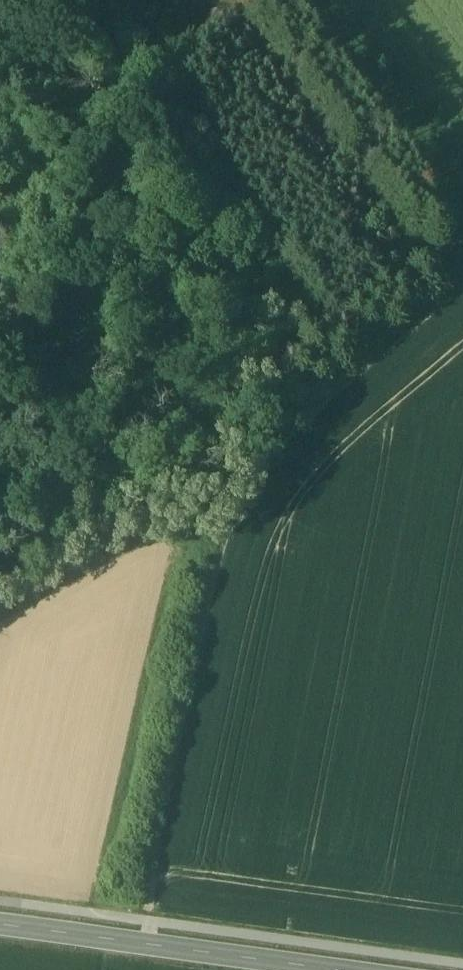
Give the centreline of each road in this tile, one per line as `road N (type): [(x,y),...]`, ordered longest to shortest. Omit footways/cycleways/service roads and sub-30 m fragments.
road 1 (track): [(0,553),(78,502),(126,456),(160,376),(161,299),(138,253),(83,193),(59,152)]
road 2 (unclassified): [(338,969),(0,926)]
road 3 (track): [(60,0),(66,43),(59,152),(0,287)]
road 4 (track): [(462,275),(255,443)]

